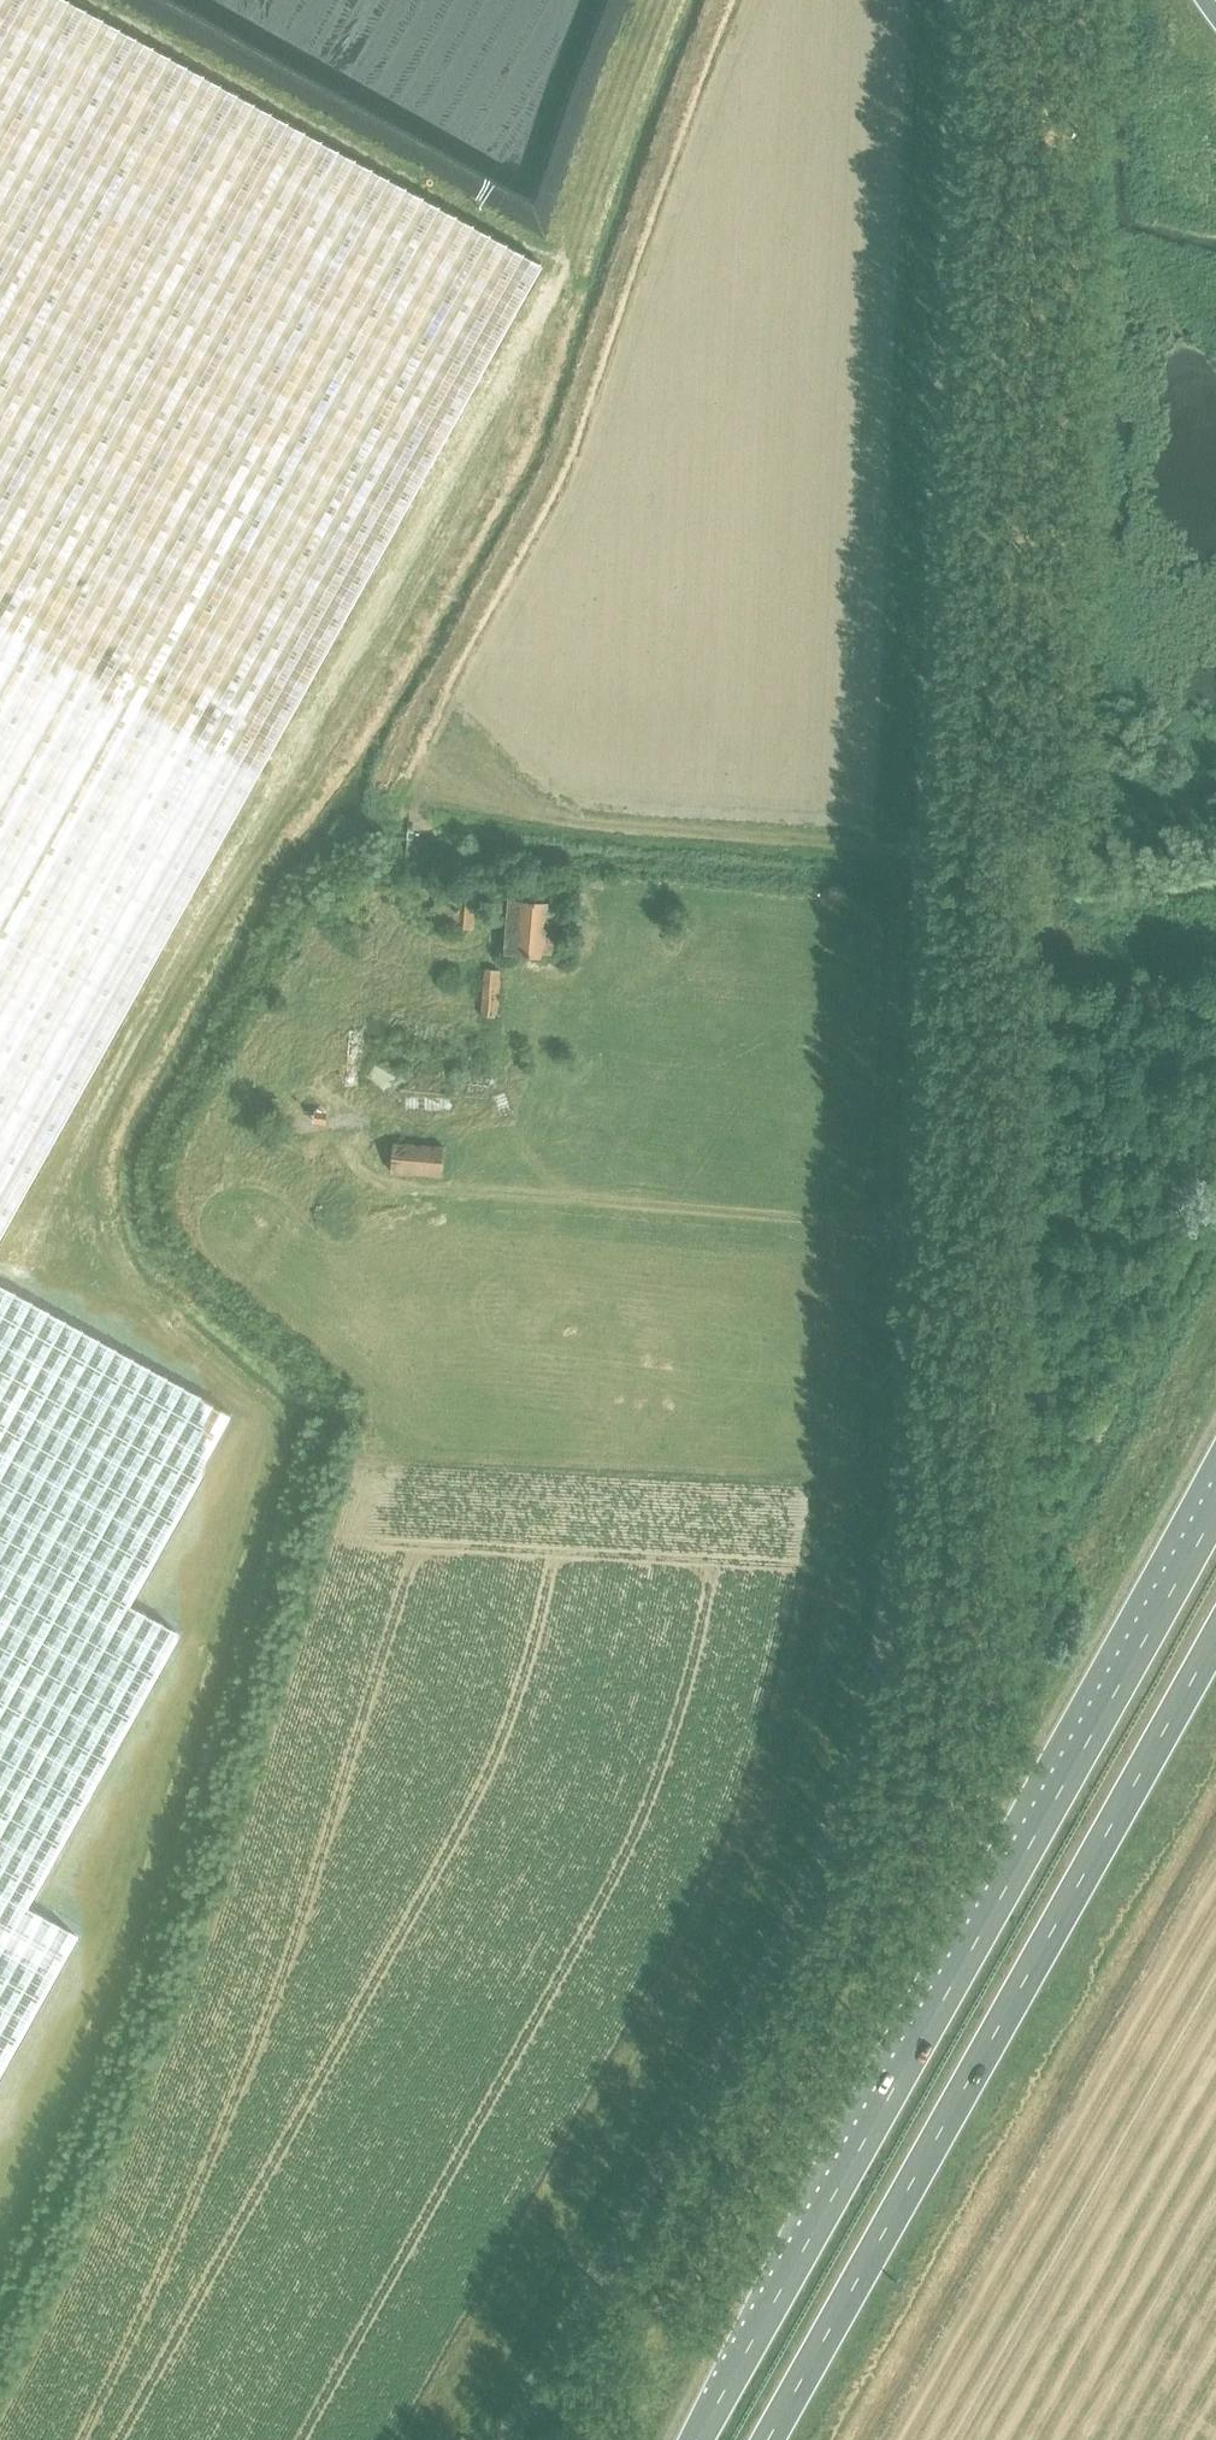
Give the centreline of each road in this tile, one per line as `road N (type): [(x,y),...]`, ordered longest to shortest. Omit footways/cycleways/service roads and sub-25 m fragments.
road 1 (unclassified): [(496,2439),(814,1845),(882,1616),(907,1226),(956,0)]
road 2 (trunk): [(1215,1512),(696,2439)]
road 3 (trunk): [(767,2439),(1215,1638)]

